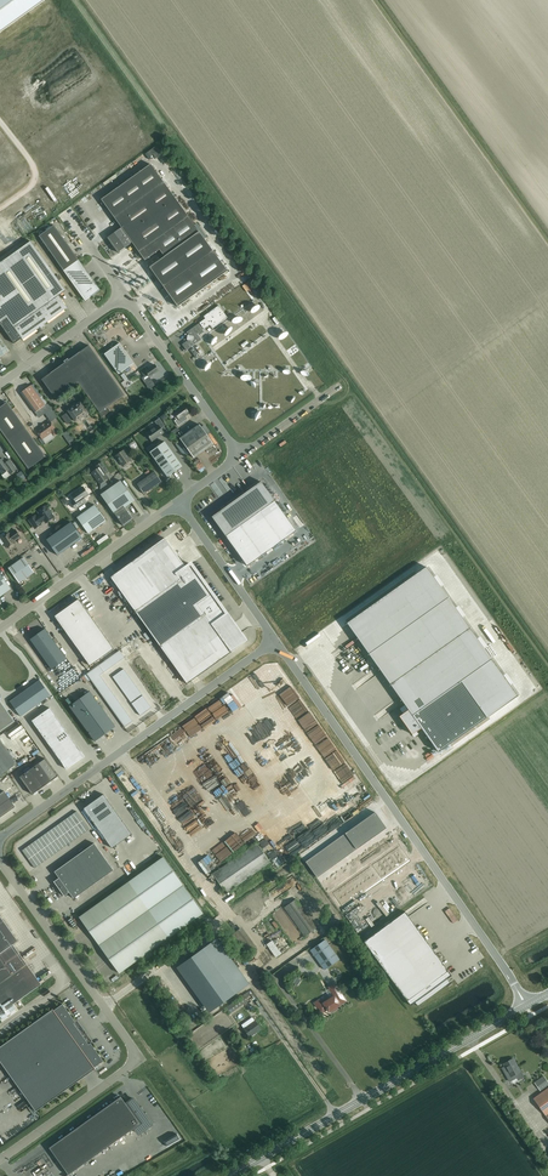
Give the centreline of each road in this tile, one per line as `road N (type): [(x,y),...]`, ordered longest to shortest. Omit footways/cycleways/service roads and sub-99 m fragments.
road 1 (unclassified): [(530,1005),(275,640)]
road 2 (secondary): [(231,1175),(530,1005)]
road 3 (unclassified): [(0,838),(275,640)]
road 4 (unclassified): [(134,1056),(0,859)]
road 5 (unclassified): [(0,628),(179,501)]
road 6 (unclassified): [(241,456),(125,297)]
road 7 (unclassified): [(134,1056),(129,1068),(0,1160)]
road 8 (unclassified): [(275,640),(179,501)]
road 9 (unclassified): [(125,297),(0,385)]
road 10 (unclassified): [(241,456),(339,386)]

